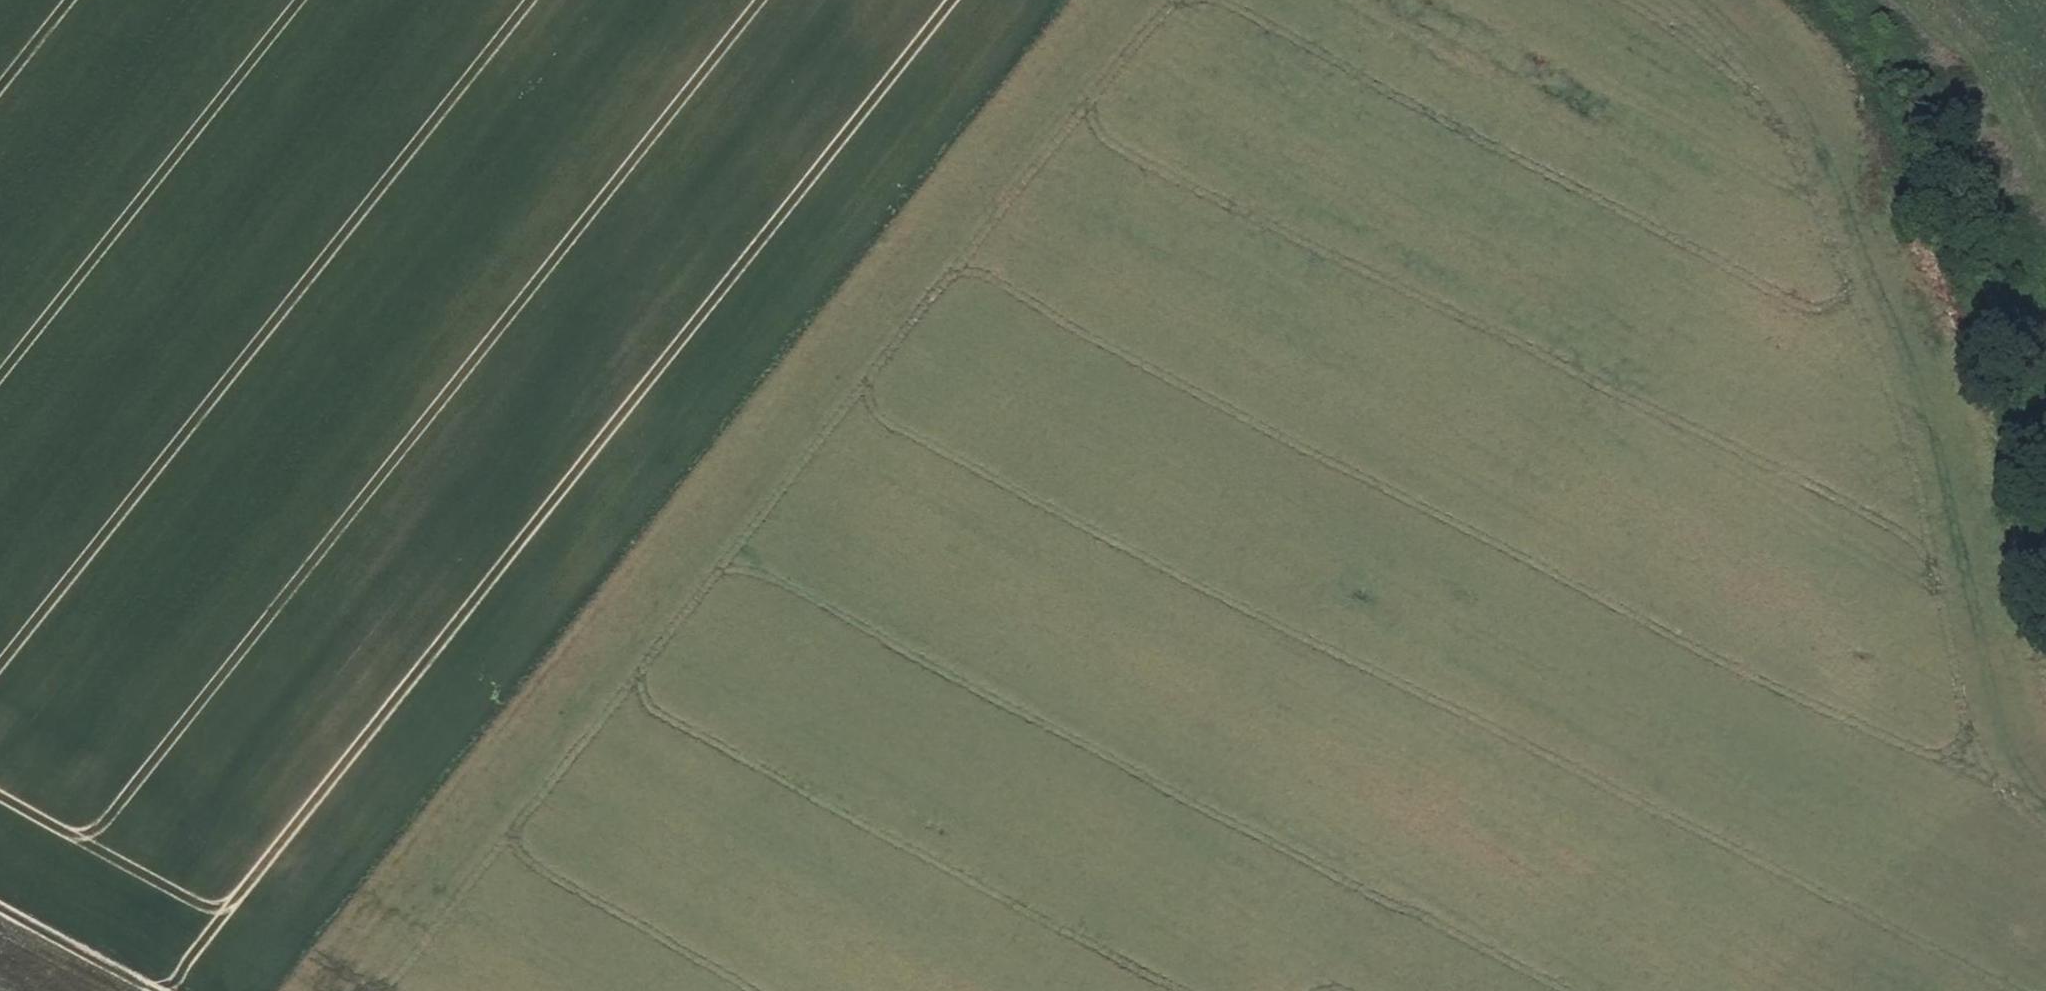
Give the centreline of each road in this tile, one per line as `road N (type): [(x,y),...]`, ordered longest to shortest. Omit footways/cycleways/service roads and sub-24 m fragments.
road 1 (track): [(148,990),(0,900)]

